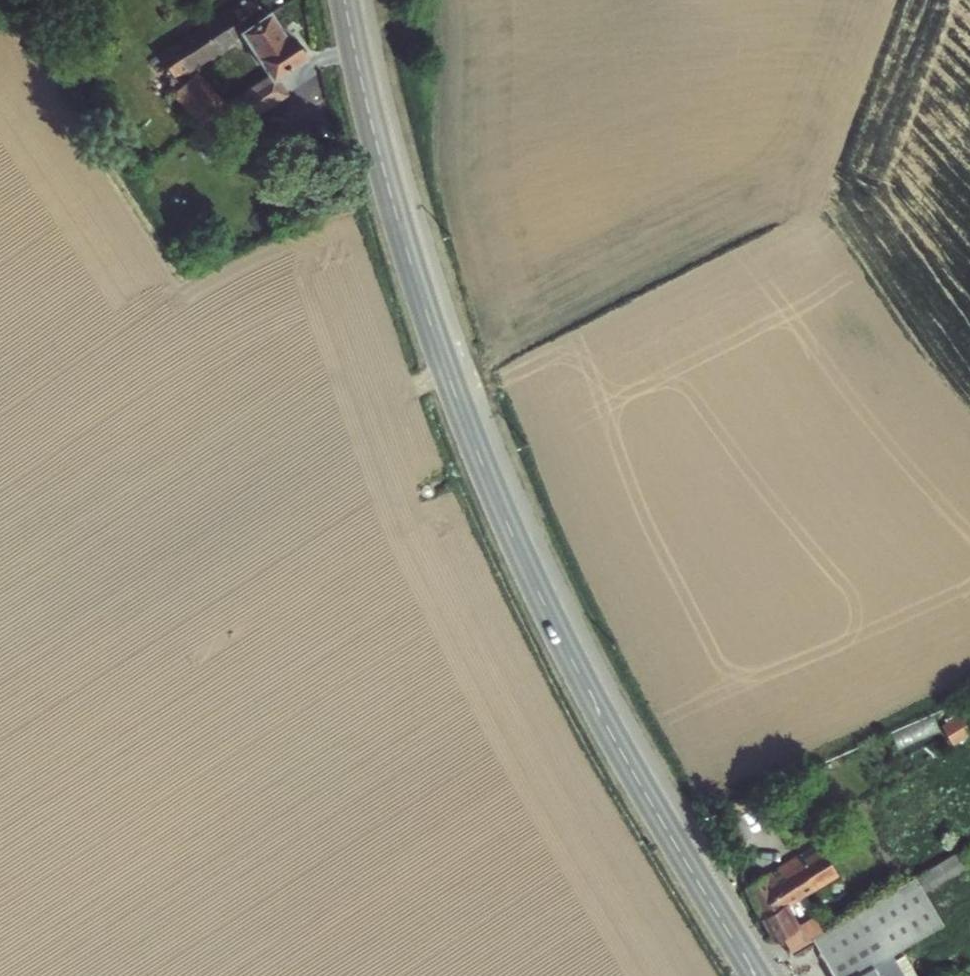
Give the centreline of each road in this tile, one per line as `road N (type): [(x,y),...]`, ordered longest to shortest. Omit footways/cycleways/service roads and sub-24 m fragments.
road 1 (secondary): [(756,975),(621,752),(488,477),(406,249),(343,0)]

